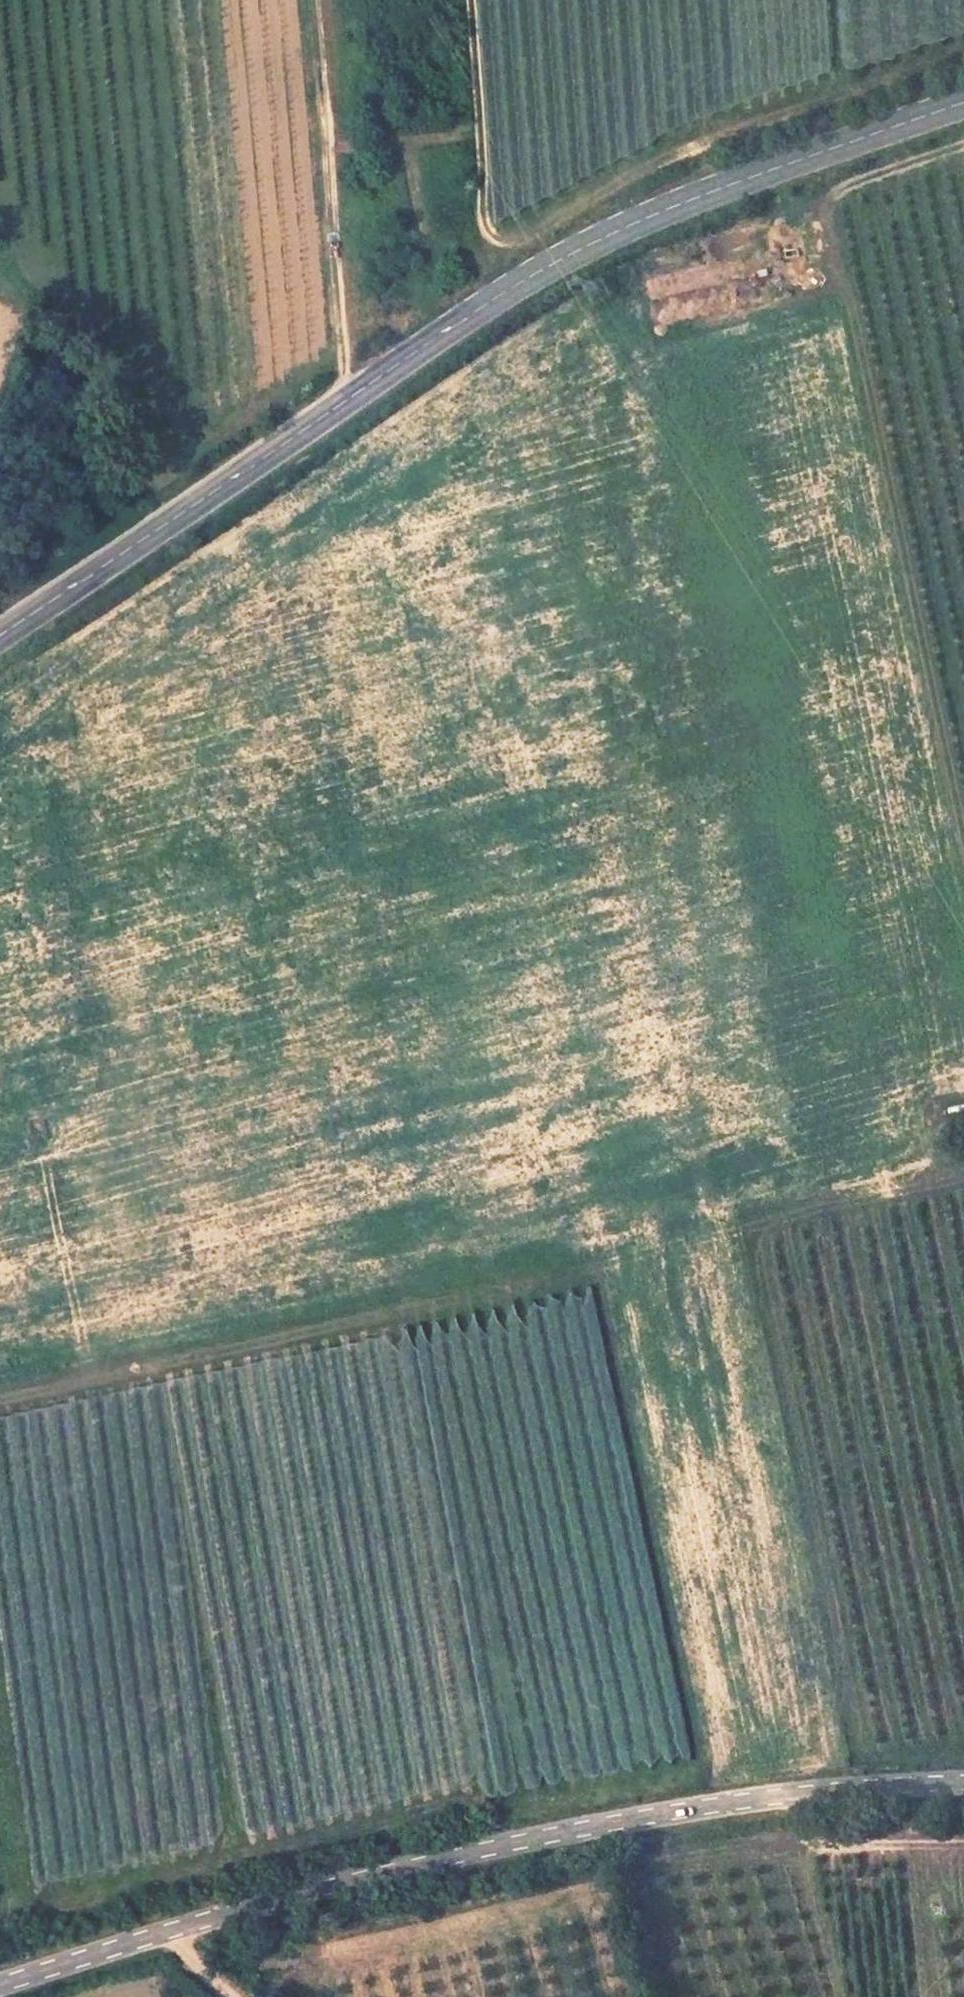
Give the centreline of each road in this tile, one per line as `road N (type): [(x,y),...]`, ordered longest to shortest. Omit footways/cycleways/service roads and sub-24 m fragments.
road 1 (secondary): [(0,636),(562,259),(664,213),(963,103)]
road 2 (tertiary): [(963,1783),(696,1808),(526,1840),(272,1901),(0,1986)]
road 3 (track): [(0,1398),(585,1273)]
road 4 (track): [(345,403),(315,0)]

